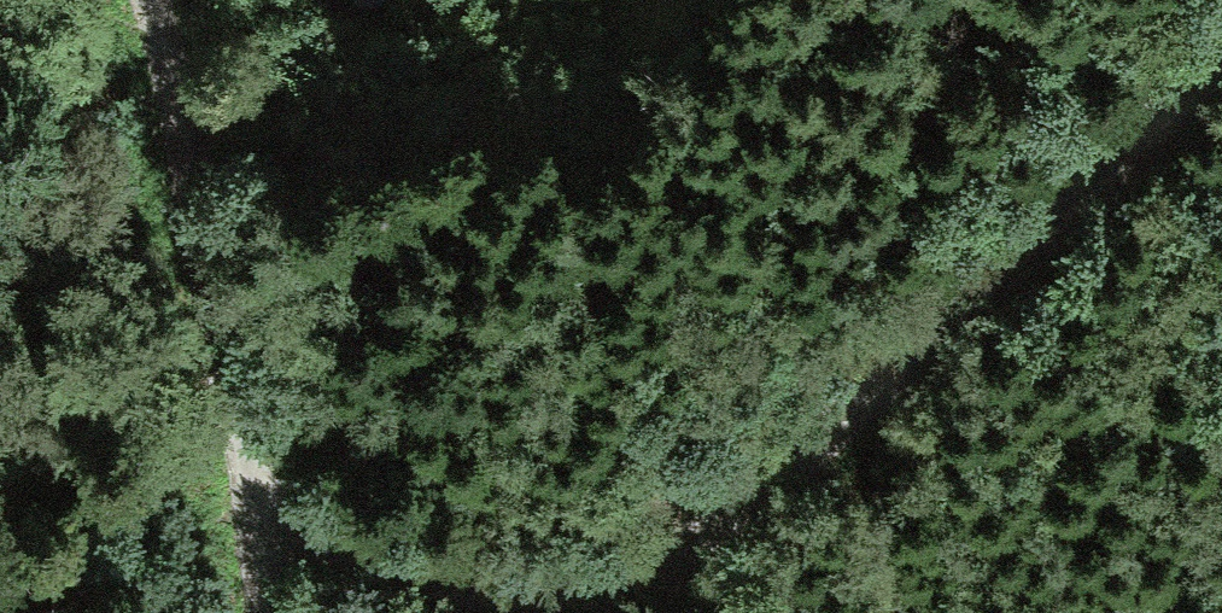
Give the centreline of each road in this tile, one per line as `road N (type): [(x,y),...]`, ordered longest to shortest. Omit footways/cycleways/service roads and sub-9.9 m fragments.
road 1 (track): [(266,552),(527,610),(642,570),(813,444),(1221,53)]
road 2 (track): [(134,0),(172,88),(280,612)]
road 3 (track): [(105,0),(13,222),(0,312)]
road 4 (track): [(792,612),(642,570)]

